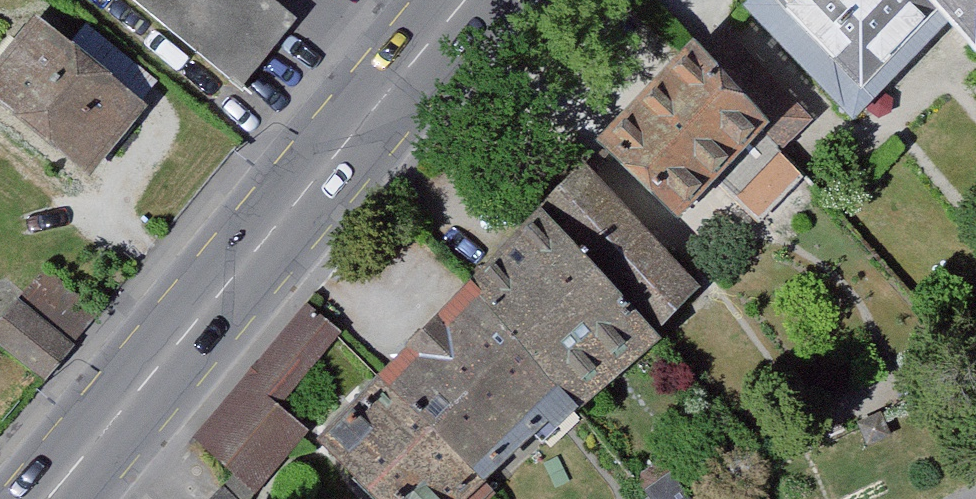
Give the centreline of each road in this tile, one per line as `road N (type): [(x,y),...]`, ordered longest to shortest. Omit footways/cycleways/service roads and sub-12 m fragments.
road 1 (primary): [(44,498),(466,0)]

